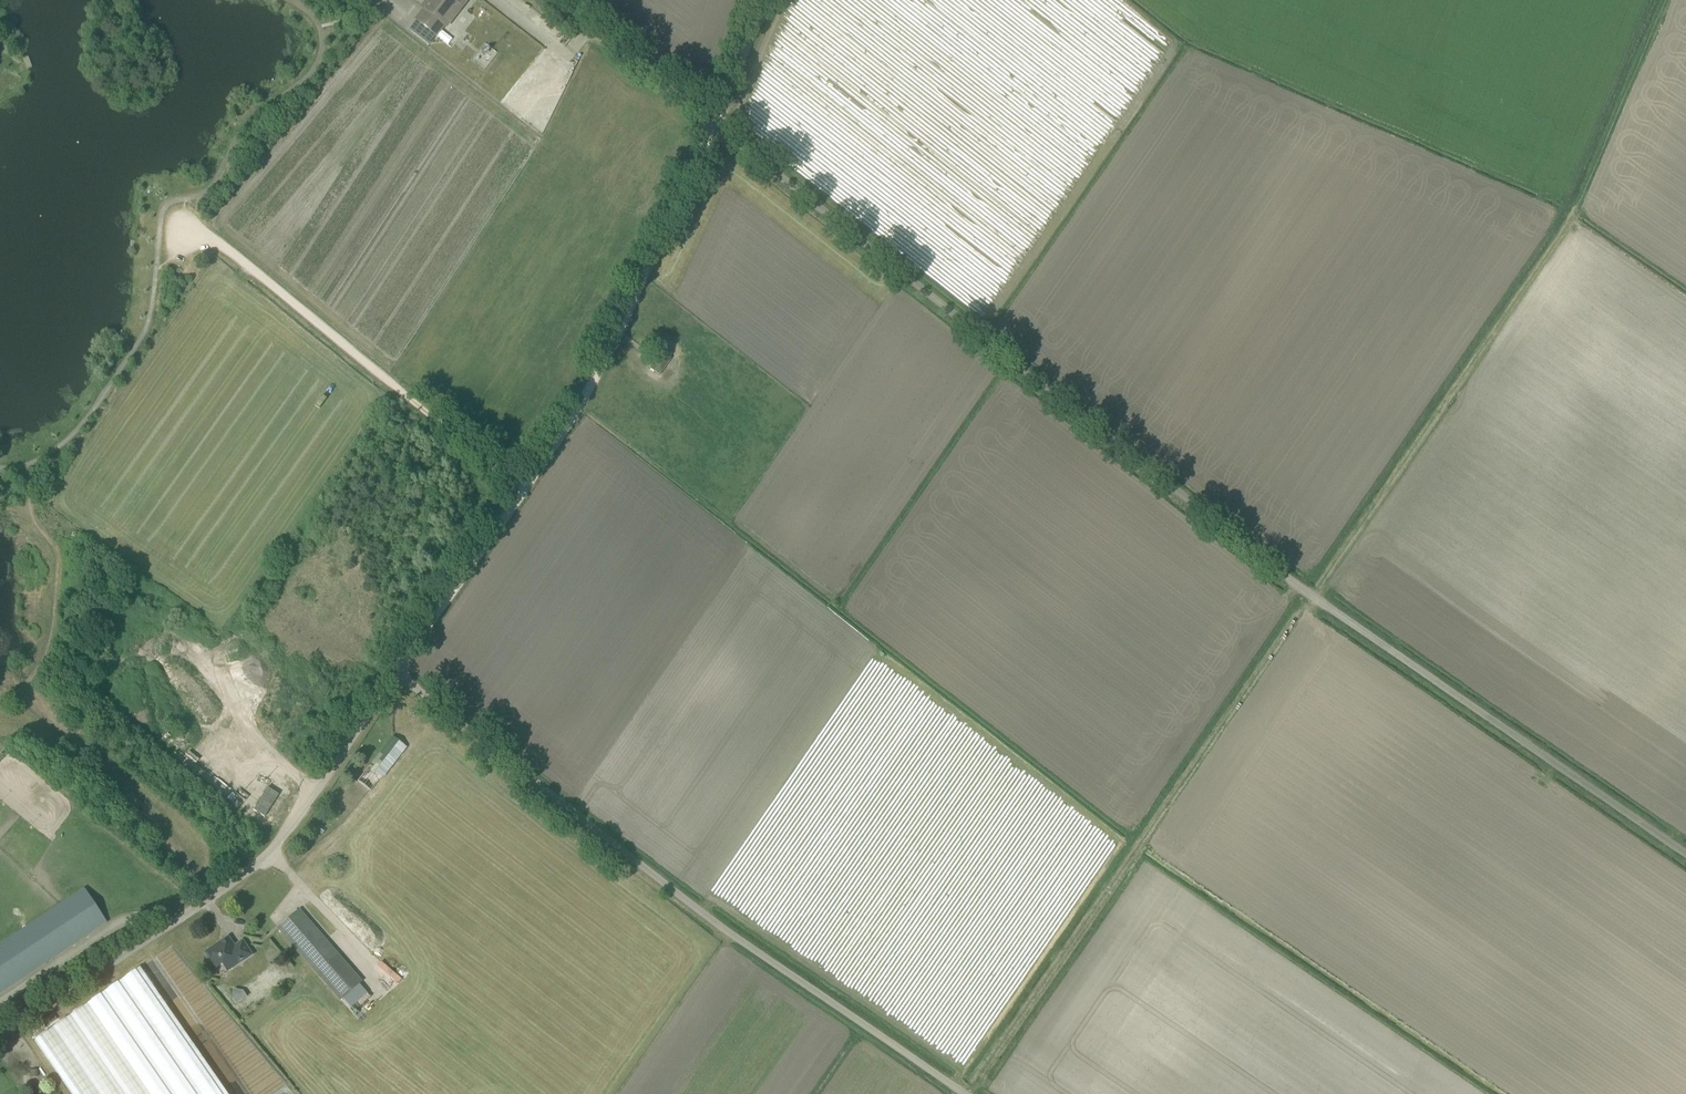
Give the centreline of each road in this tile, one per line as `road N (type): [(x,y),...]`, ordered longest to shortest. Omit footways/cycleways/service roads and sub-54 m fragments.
road 1 (unclassified): [(1685,855),(1272,570),(555,0)]
road 2 (unclassified): [(967,1093),(656,877),(404,667)]
road 3 (track): [(769,0),(588,398),(525,492)]
road 4 (unclassified): [(0,1020),(253,857),(404,667)]
road 5 (track): [(163,209),(279,292),(525,492)]
road 6 (track): [(525,492),(404,667)]

